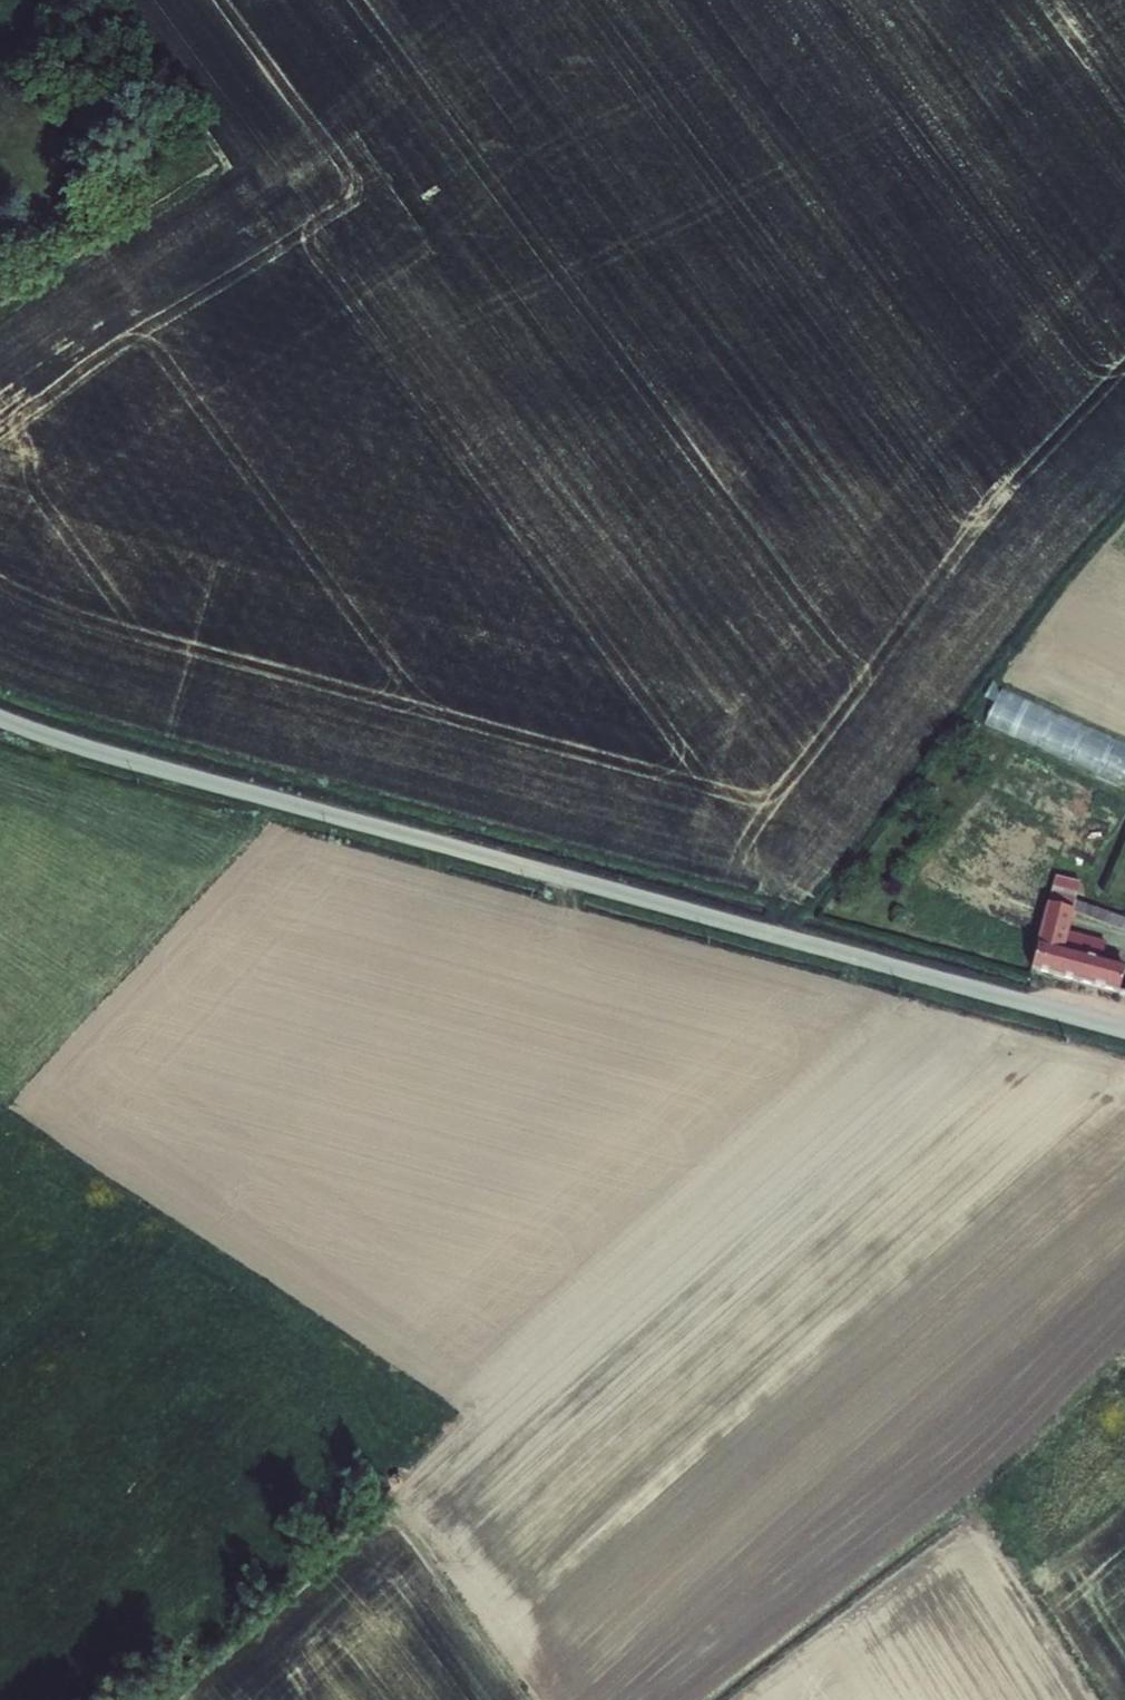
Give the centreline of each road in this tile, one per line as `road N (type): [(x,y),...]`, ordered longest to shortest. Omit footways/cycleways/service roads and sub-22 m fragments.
road 1 (unclassified): [(0,717),(1124,1032)]

